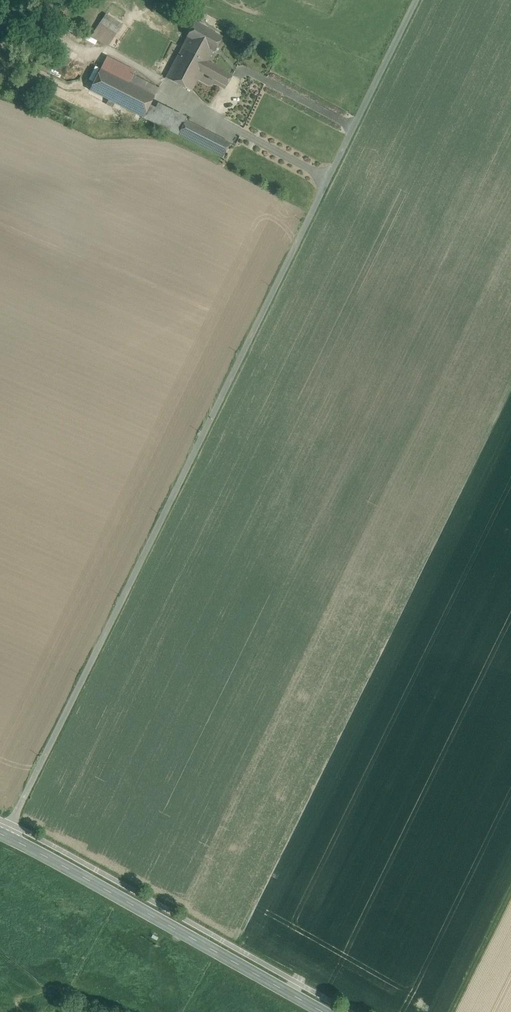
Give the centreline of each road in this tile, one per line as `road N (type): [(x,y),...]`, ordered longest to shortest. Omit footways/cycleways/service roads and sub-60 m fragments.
road 1 (unclassified): [(417,0),(5,835)]
road 2 (secondary): [(322,1011),(5,835)]

